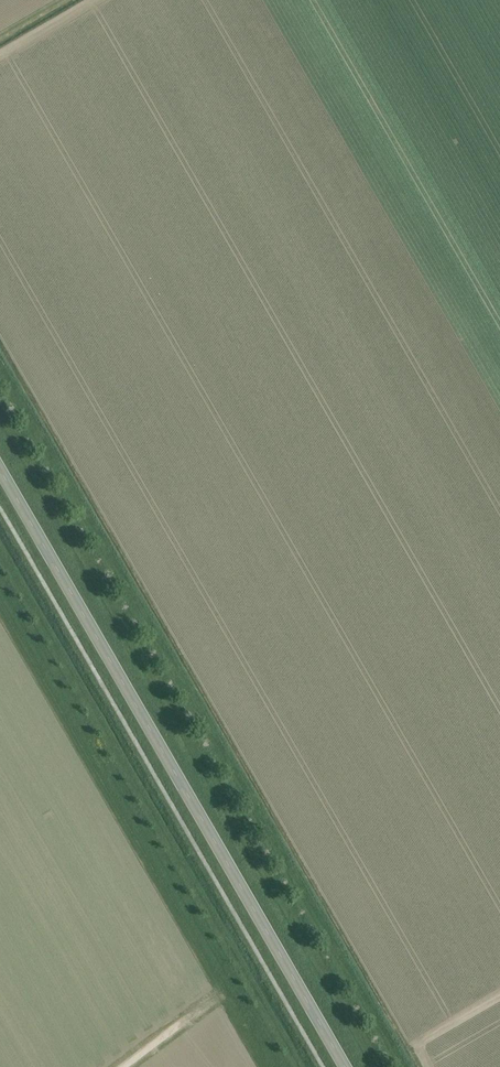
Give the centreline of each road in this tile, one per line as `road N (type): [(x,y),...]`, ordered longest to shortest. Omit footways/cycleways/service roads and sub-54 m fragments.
road 1 (tertiary): [(0,473),(342,1066)]

